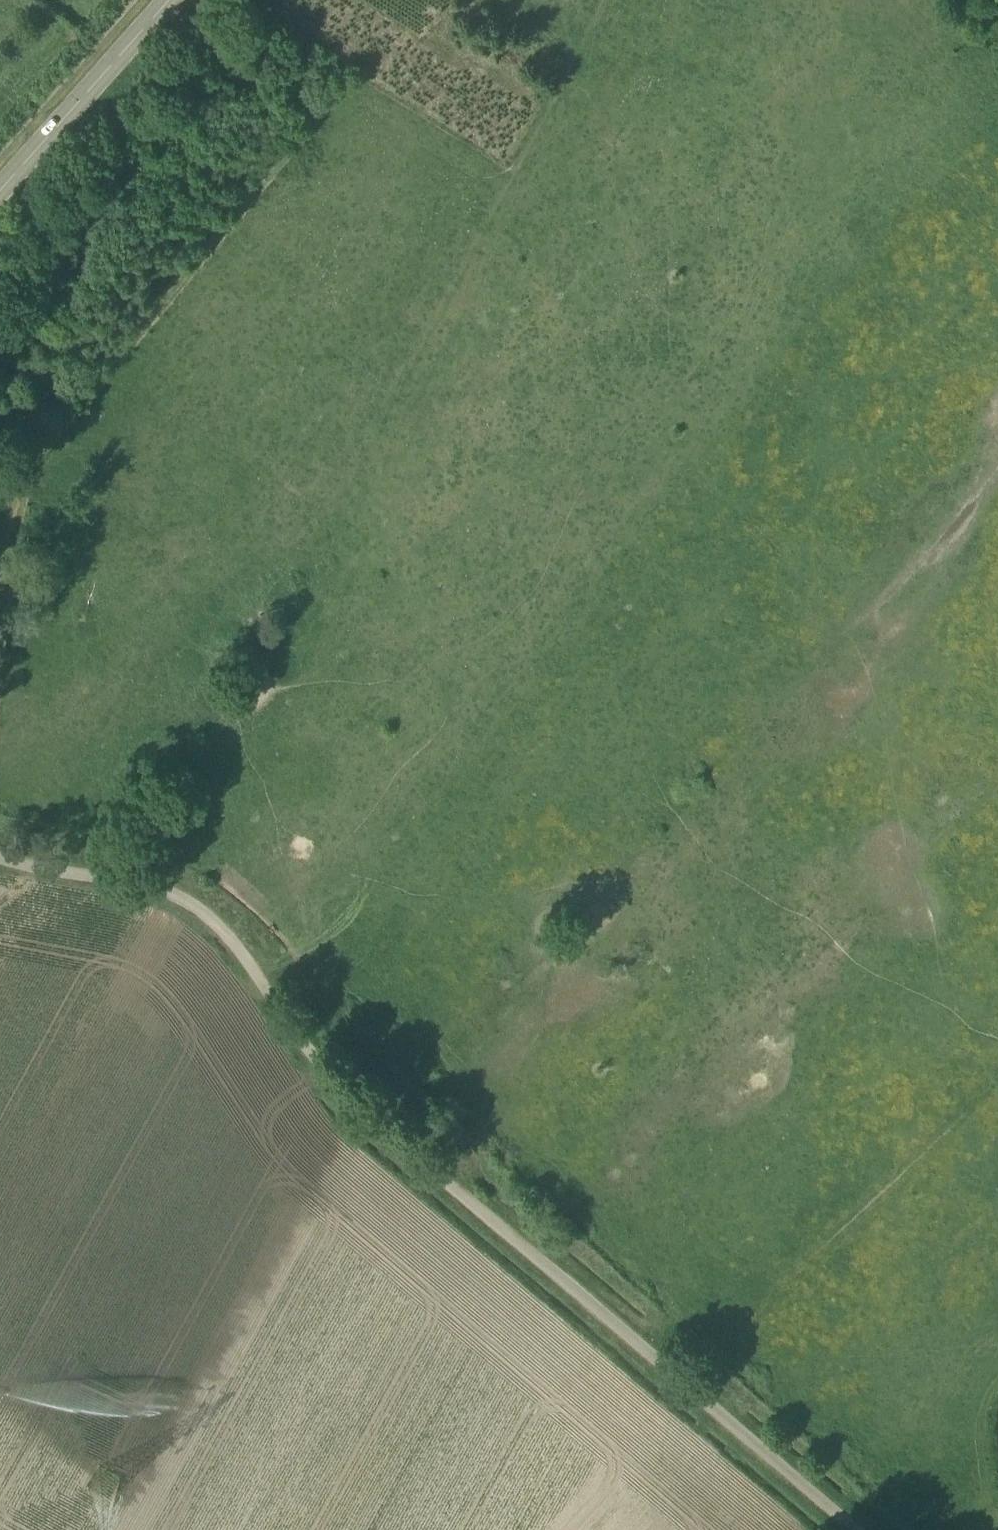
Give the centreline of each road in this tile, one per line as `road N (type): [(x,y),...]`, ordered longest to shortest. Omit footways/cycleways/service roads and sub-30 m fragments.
road 1 (unclassified): [(853,1529),(350,1094),(203,911),(164,890),(0,858)]
road 2 (tertiary): [(0,196),(174,0)]

